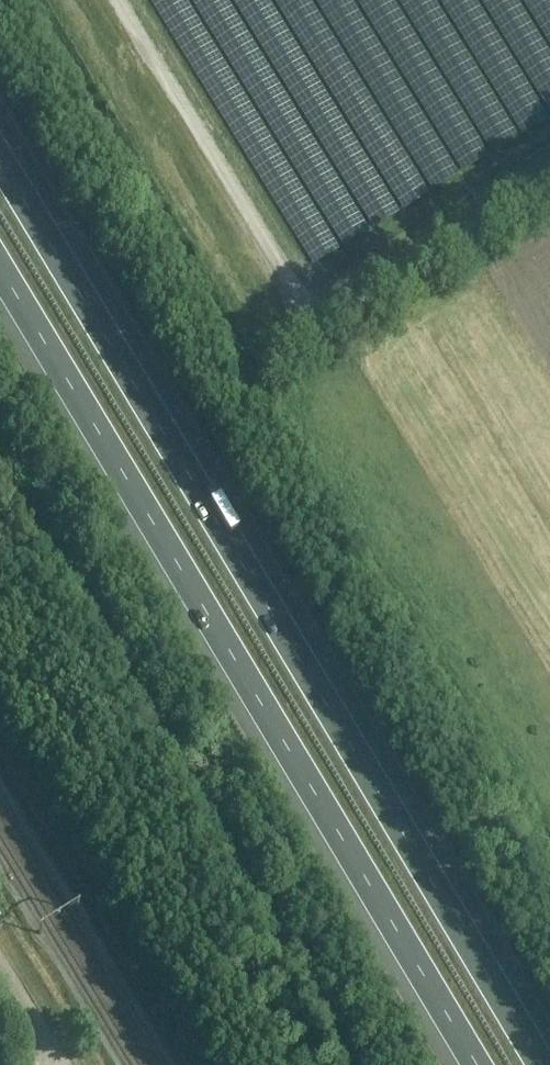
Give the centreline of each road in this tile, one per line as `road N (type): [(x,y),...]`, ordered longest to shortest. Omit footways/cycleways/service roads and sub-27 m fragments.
road 1 (motorway): [(536,1064),(0,177)]
road 2 (track): [(13,0),(549,866)]
road 3 (motorway): [(0,283),(473,1064)]
road 4 (track): [(346,1064),(136,683),(0,458)]

